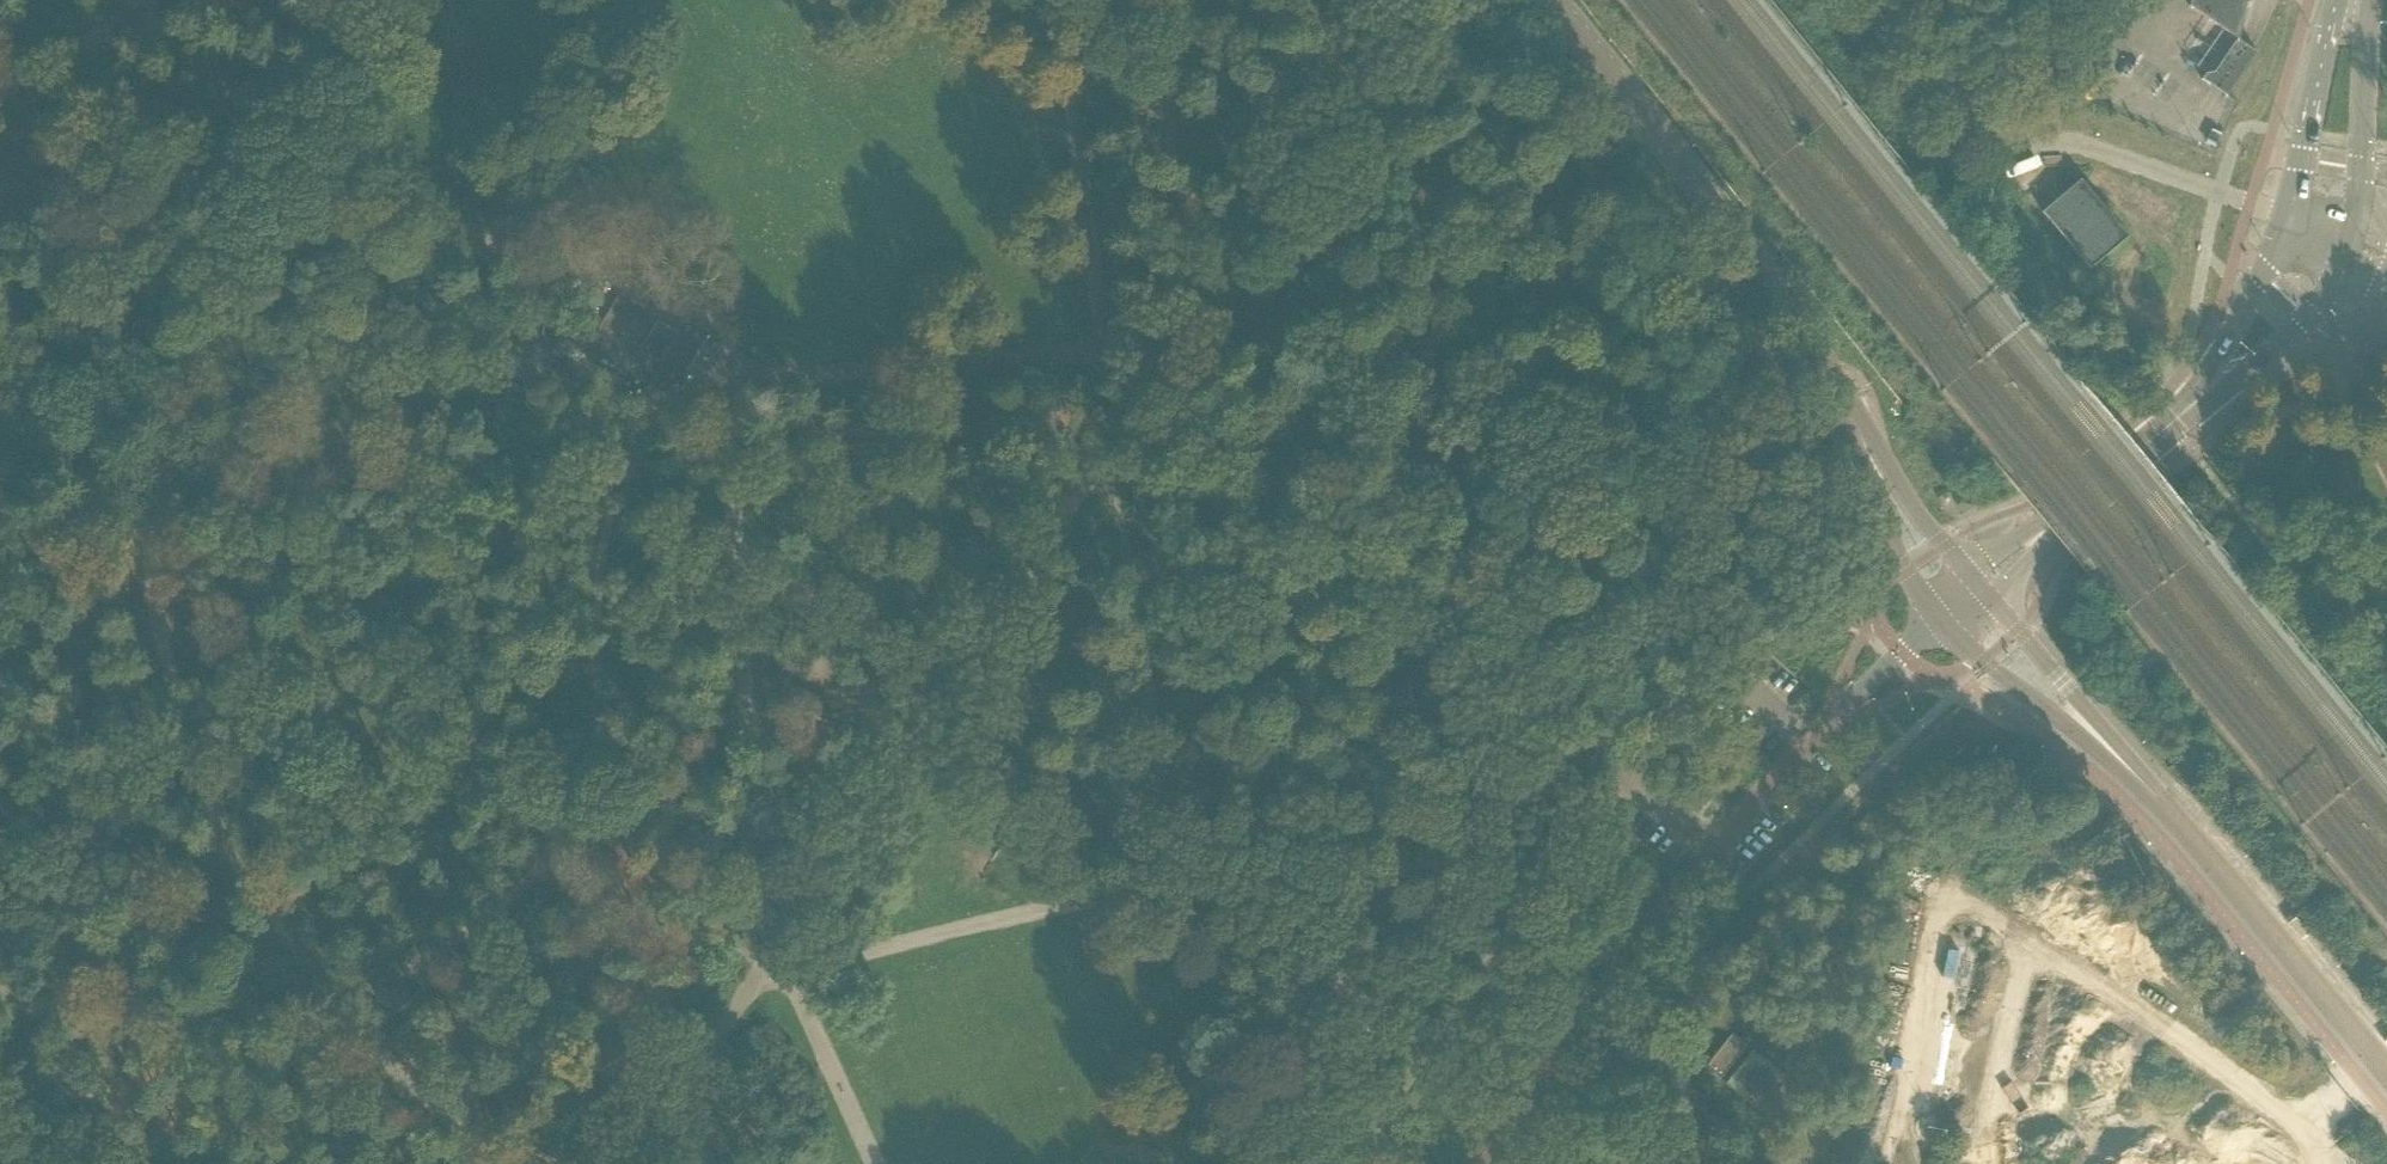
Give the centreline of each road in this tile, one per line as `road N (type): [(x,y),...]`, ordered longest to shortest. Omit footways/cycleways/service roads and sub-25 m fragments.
road 1 (residential): [(1938,617),(1754,795),(1479,1163)]
road 2 (tertiary): [(1880,476),(1789,314),(1552,0)]
road 3 (tertiary): [(2122,758),(2233,859),(2386,1043)]
road 4 (tertiary): [(2350,244),(2361,183),(2369,0)]
road 5 (tertiary): [(1938,617),(1979,657),(2122,758)]
road 6 (tertiary): [(2197,401),(2305,323),(2350,244)]
road 7 (tertiary): [(2338,0),(2288,218)]
road 8 (tertiary): [(2122,758),(1990,598)]
road 9 (tertiary): [(2288,218),(2197,401)]
road 10 (tertiary): [(2042,532),(2197,401)]
road 11 (tertiary): [(1880,476),(1880,513),(1938,617)]
road 12 (tertiary): [(1969,575),(1880,476)]

